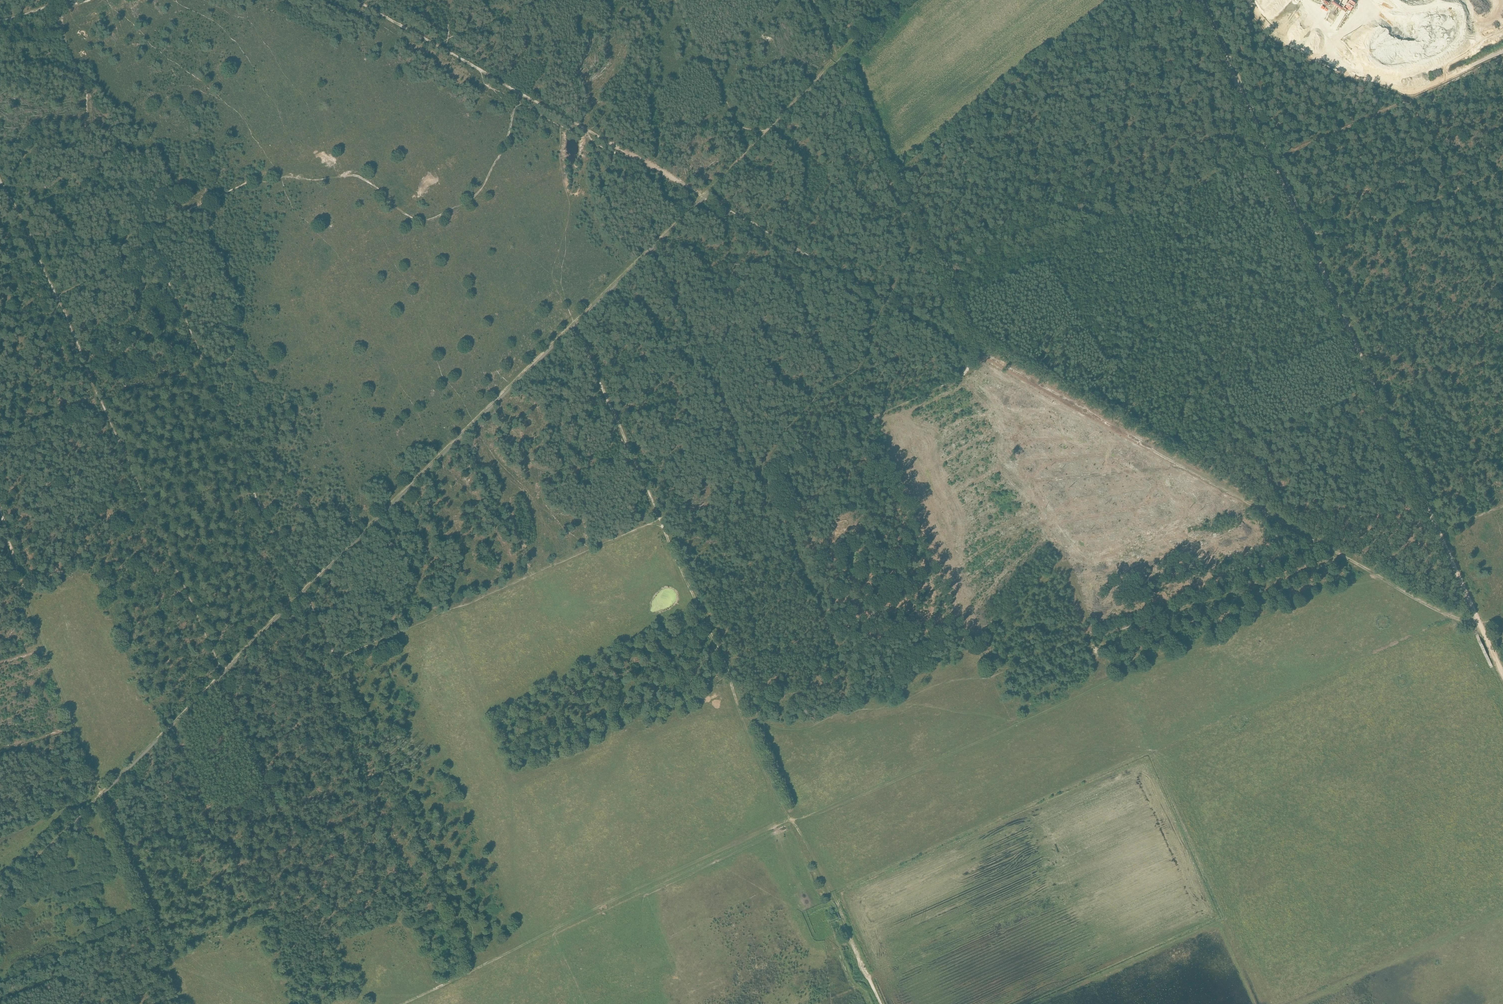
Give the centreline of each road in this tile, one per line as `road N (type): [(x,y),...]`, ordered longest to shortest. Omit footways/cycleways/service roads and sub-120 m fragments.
road 1 (track): [(887,299),(1340,553)]
road 2 (track): [(1481,623),(1304,229)]
road 3 (track): [(1304,229),(1202,0)]
road 4 (track): [(519,94),(704,197)]
road 5 (track): [(704,197),(887,299)]
road 6 (track): [(1340,553),(1457,619),(1481,623)]

